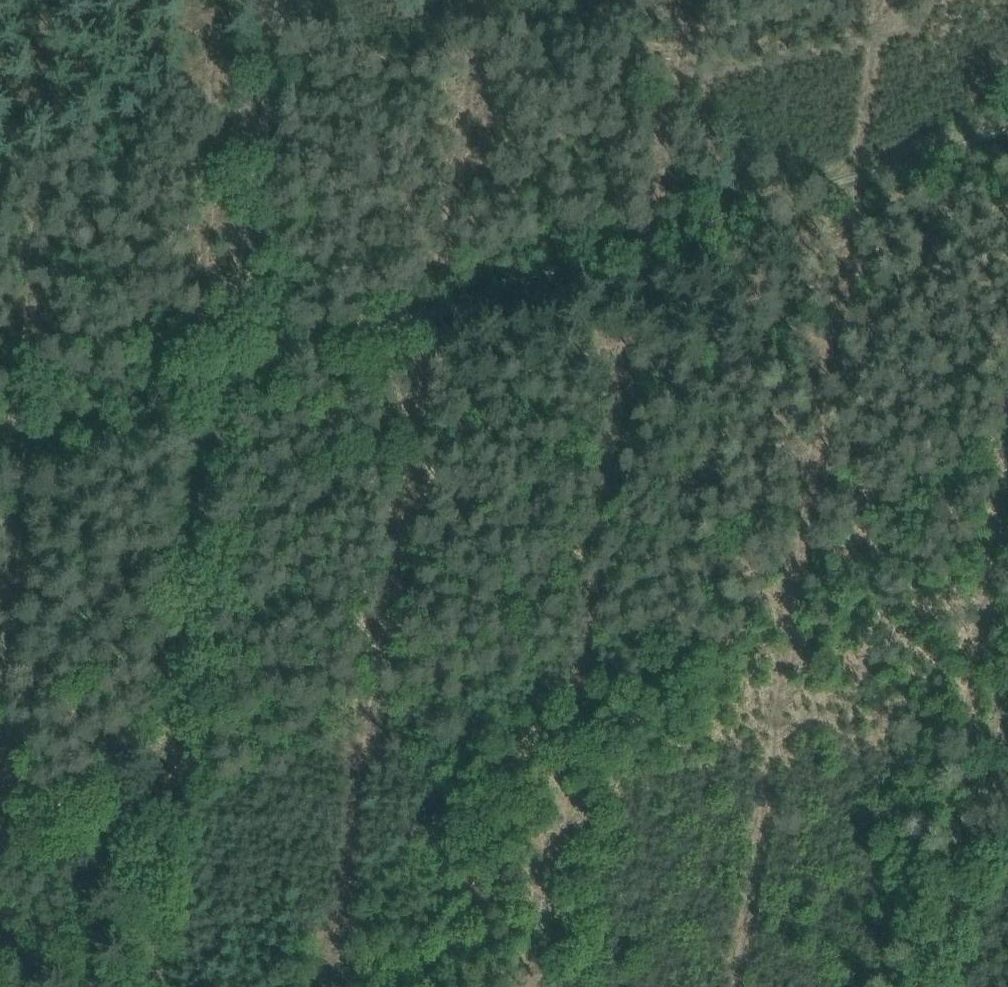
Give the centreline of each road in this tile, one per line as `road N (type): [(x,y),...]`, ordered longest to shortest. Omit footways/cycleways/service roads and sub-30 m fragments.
road 1 (track): [(207,367),(1007,118)]
road 2 (track): [(125,986),(207,367)]
road 3 (track): [(207,367),(264,0)]
road 4 (track): [(1007,720),(926,986)]
road 5 (track): [(0,436),(207,367)]

